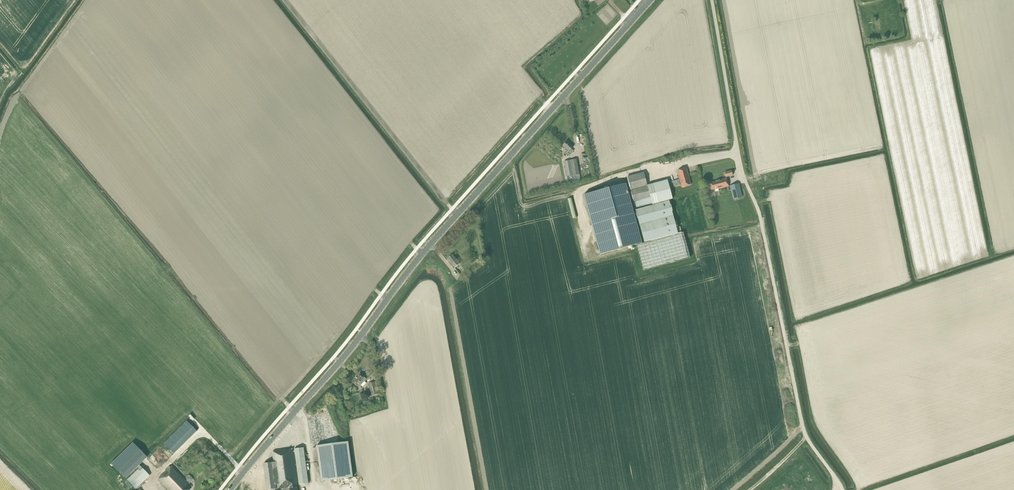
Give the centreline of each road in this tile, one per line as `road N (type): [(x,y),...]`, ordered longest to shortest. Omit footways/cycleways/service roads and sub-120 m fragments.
road 1 (primary): [(230,489),(420,257),(650,0)]
road 2 (unclassified): [(842,489),(804,434),(762,213),(740,165),(712,0)]

